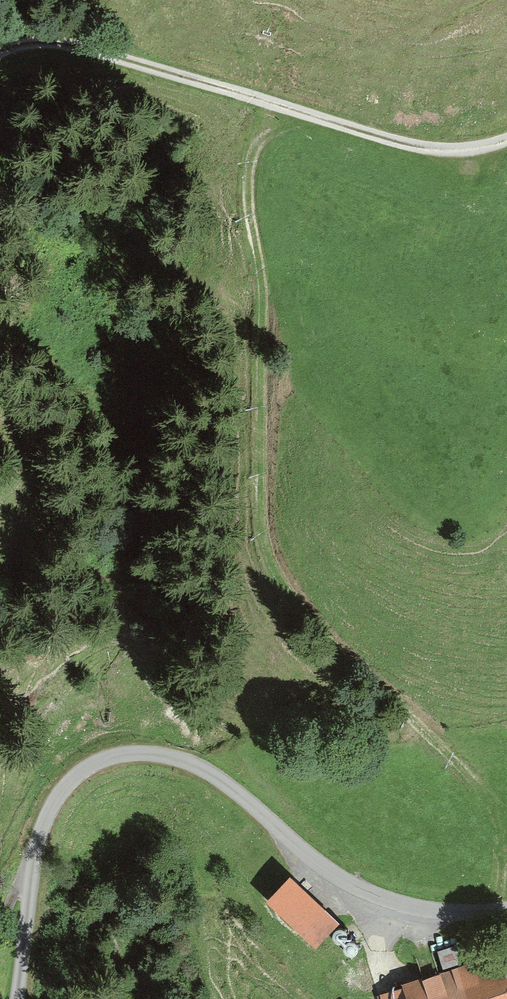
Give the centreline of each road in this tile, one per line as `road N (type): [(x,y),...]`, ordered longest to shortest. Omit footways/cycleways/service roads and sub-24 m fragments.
road 1 (track): [(506,901),(501,838),(485,796),(317,627),(265,544),(260,261),(248,196),(275,104)]
road 2 (unclassified): [(17,998),(29,892),(54,801),(82,771),(123,754),(165,755),(211,773),(328,870),(372,894),(444,912),(506,910)]
road 3 (track): [(0,51),(70,44),(398,142),(456,150),(506,140)]

